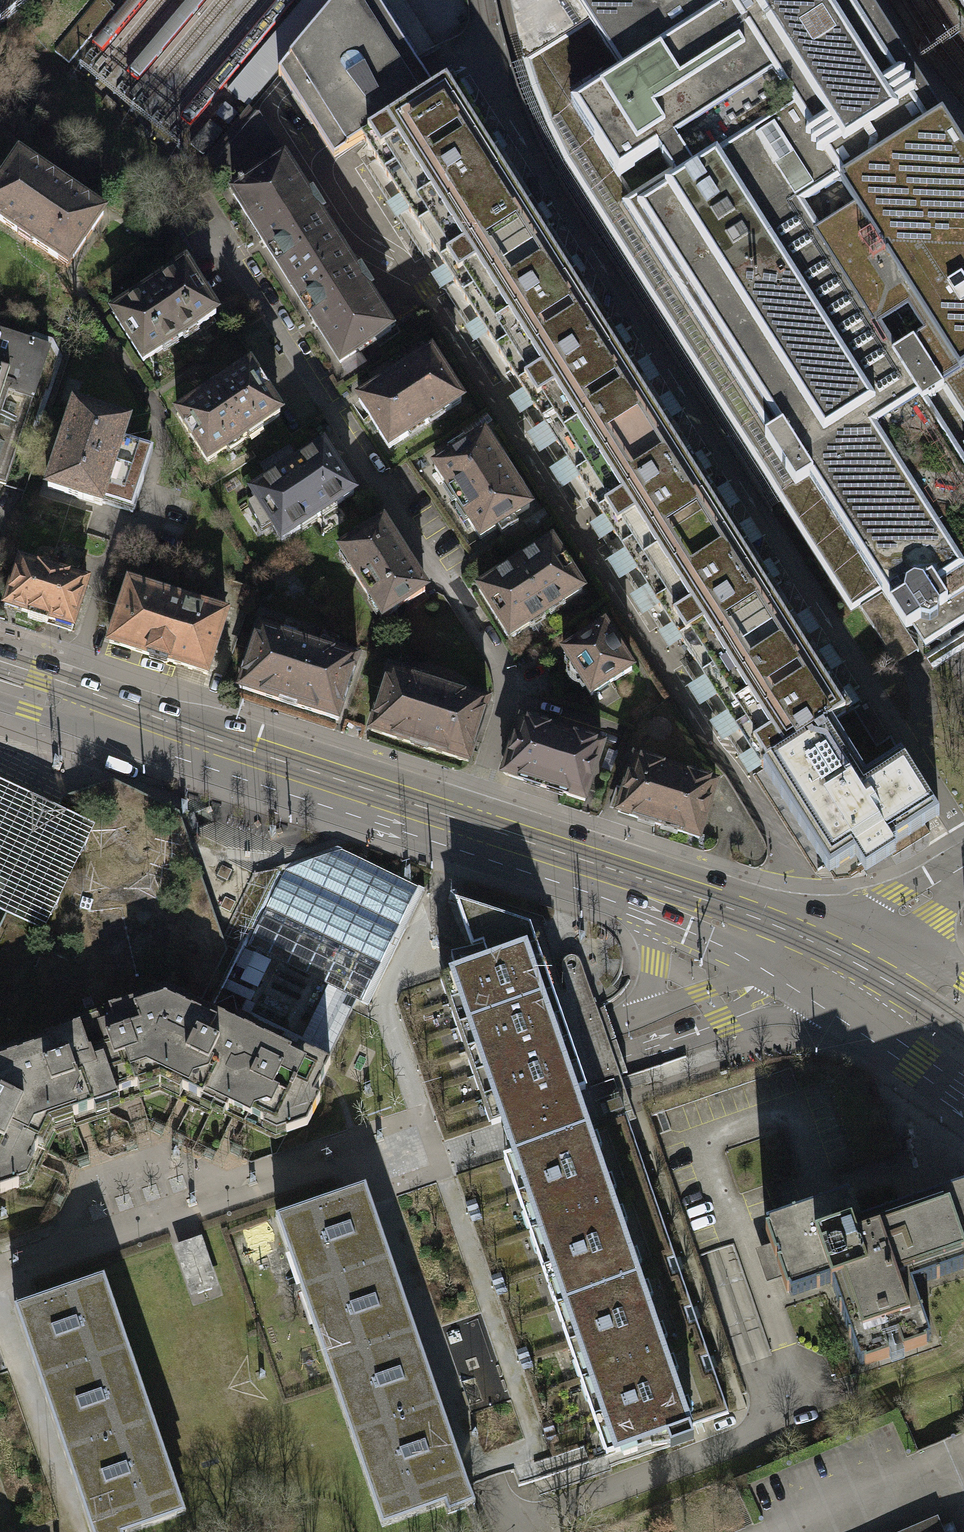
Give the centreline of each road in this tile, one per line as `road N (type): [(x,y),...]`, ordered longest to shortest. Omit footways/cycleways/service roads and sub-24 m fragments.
road 1 (secondary): [(642,879),(197,732)]
road 2 (unclassified): [(375,1125),(502,1508),(525,1531)]
road 3 (unclassified): [(375,1125),(416,1126),(723,1021),(751,987)]
road 4 (unclassified): [(0,1252),(375,1125)]
road 5 (unclassified): [(638,1015),(407,1095),(375,1125)]
road 6 (secondary): [(197,732),(0,662)]
road 7 (secondary): [(829,951),(869,1020),(963,1096)]
road 8 (secondary): [(829,951),(642,879)]
road 9 (secondary): [(0,703),(100,727),(197,732)]
road 10 (residential): [(829,951),(963,866)]
road 11 (secondary): [(963,981),(891,950),(829,951)]
road 12 (unclassified): [(642,879),(651,962),(638,1015)]

